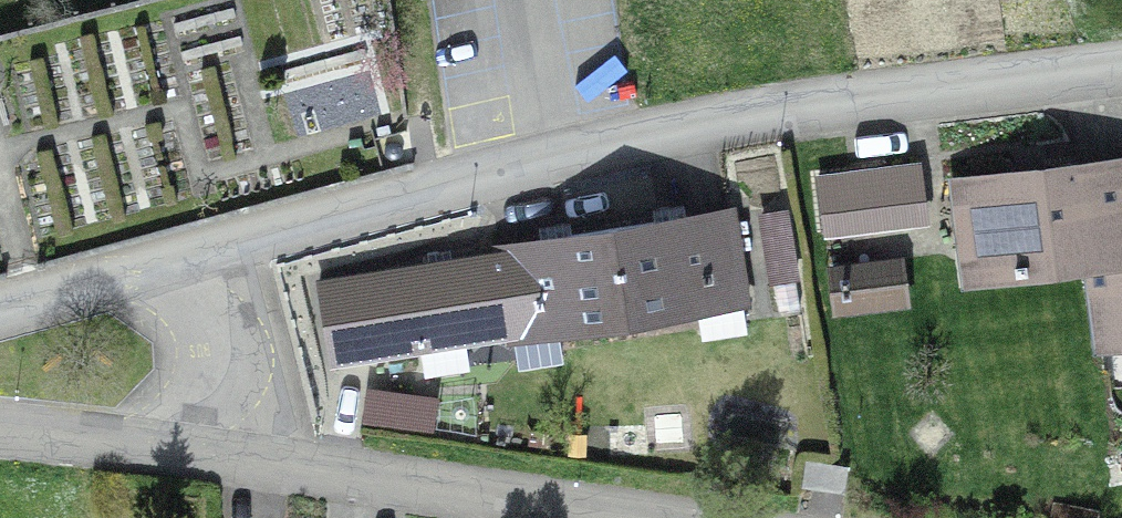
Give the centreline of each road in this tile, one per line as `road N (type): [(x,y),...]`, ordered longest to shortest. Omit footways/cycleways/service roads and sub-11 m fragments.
road 1 (residential): [(189,257),(711,122),(1121,65)]
road 2 (residential): [(207,450),(658,517)]
road 3 (residential): [(0,427),(207,450)]
road 4 (residential): [(189,257),(219,316),(227,370),(207,450)]
road 5 (residential): [(0,310),(189,257)]

